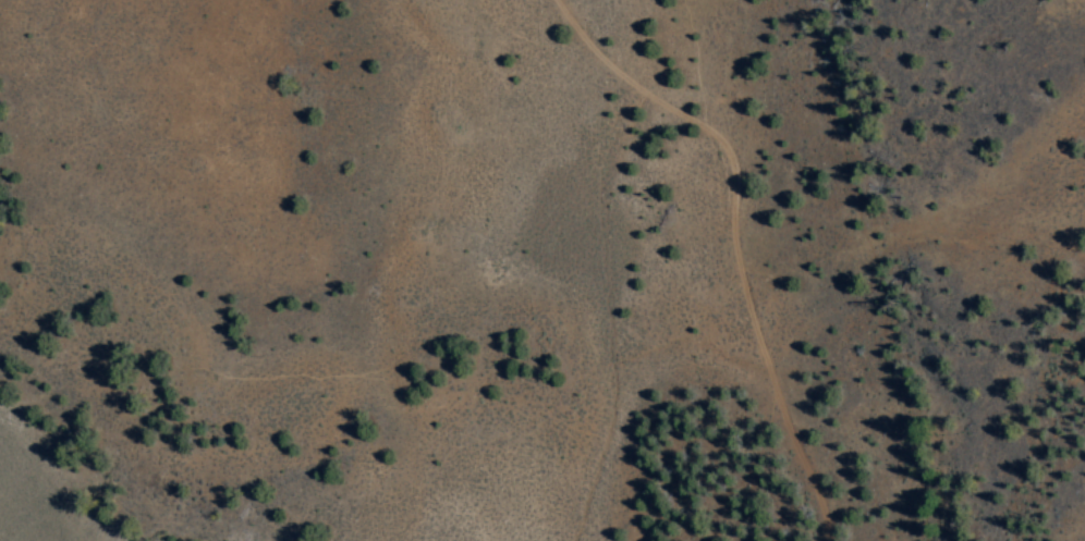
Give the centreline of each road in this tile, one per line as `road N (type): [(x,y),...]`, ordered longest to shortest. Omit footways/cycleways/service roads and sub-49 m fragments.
road 1 (track): [(829,540),(742,268),(732,155),(712,132),(624,81),(554,0)]

